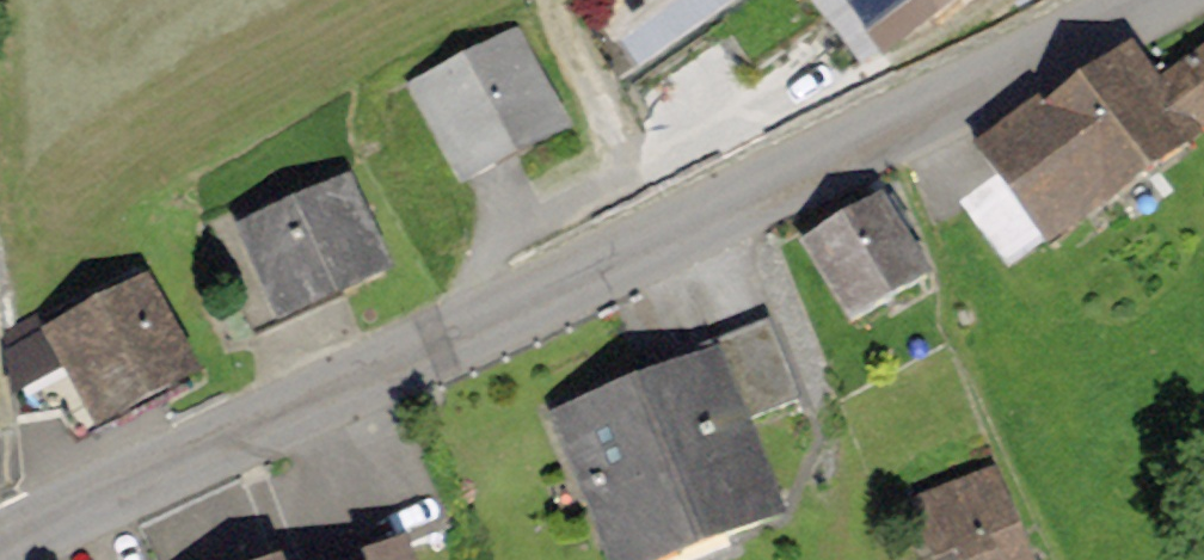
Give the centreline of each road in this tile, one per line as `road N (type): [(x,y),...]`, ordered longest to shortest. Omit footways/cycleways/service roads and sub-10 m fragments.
road 1 (tertiary): [(0,556),(1155,0)]

